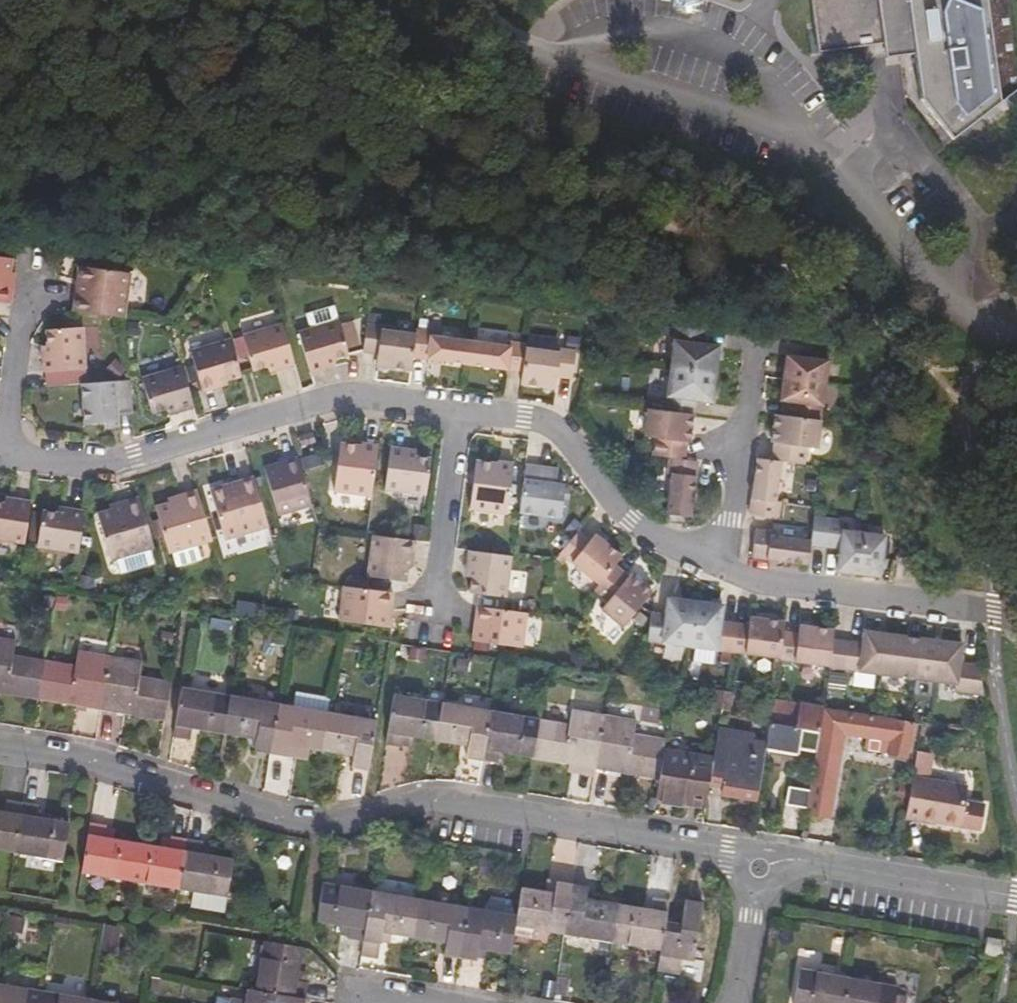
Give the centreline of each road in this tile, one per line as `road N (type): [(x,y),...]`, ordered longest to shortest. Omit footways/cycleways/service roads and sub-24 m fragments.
road 1 (residential): [(1016,623),(692,563),(633,529),(551,426),(515,413),(349,395),(103,463),(0,450)]
road 2 (residential): [(763,865),(729,848),(425,797),(315,827),(71,756),(0,746)]
road 3 (residential): [(1016,901),(763,865)]
road 4 (residential): [(763,865),(735,1002)]

